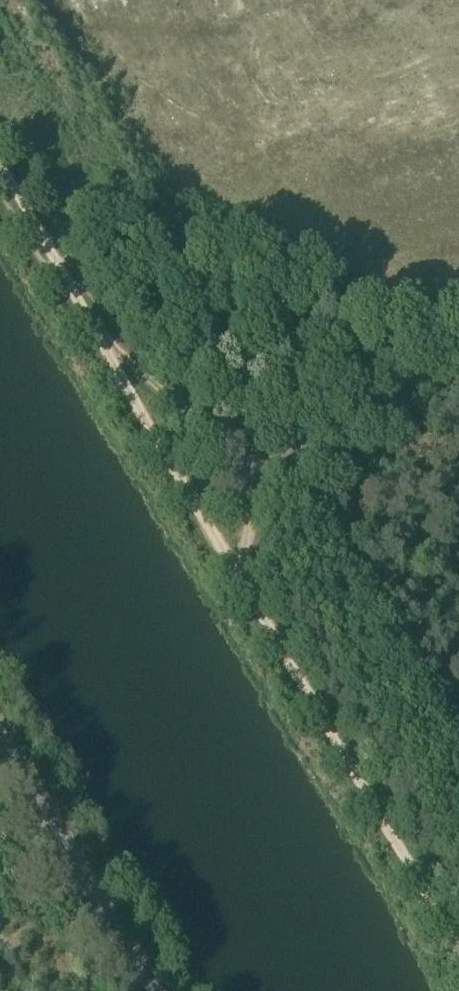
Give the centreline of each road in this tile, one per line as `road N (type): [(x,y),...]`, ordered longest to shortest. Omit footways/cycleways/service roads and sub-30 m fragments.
road 1 (track): [(458,948),(246,590)]
road 2 (track): [(0,168),(105,347),(125,354),(257,464)]
road 3 (track): [(246,590),(105,347)]
road 4 (unclassified): [(140,990),(0,757)]
road 5 (track): [(304,435),(458,344)]
road 6 (track): [(246,590),(257,464)]

